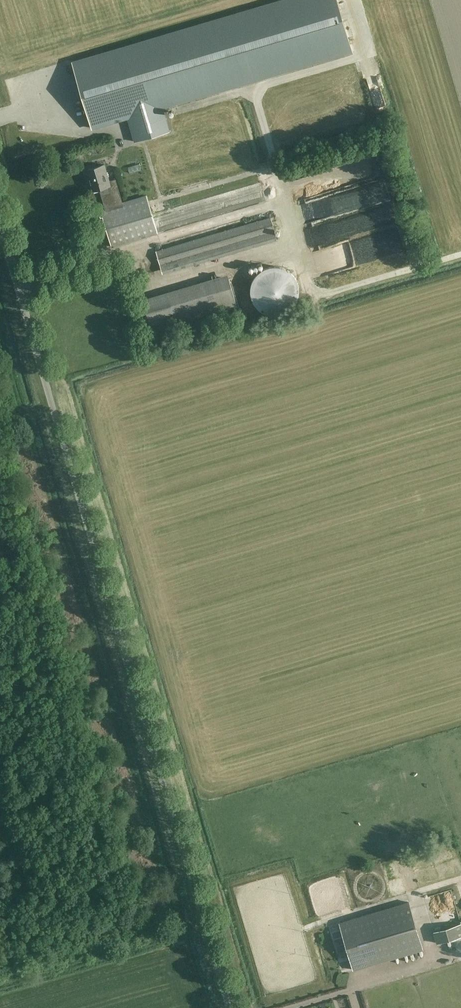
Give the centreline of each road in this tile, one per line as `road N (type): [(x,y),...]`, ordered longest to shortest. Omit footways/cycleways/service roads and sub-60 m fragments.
road 1 (unclassified): [(226,1007),(0,242)]

